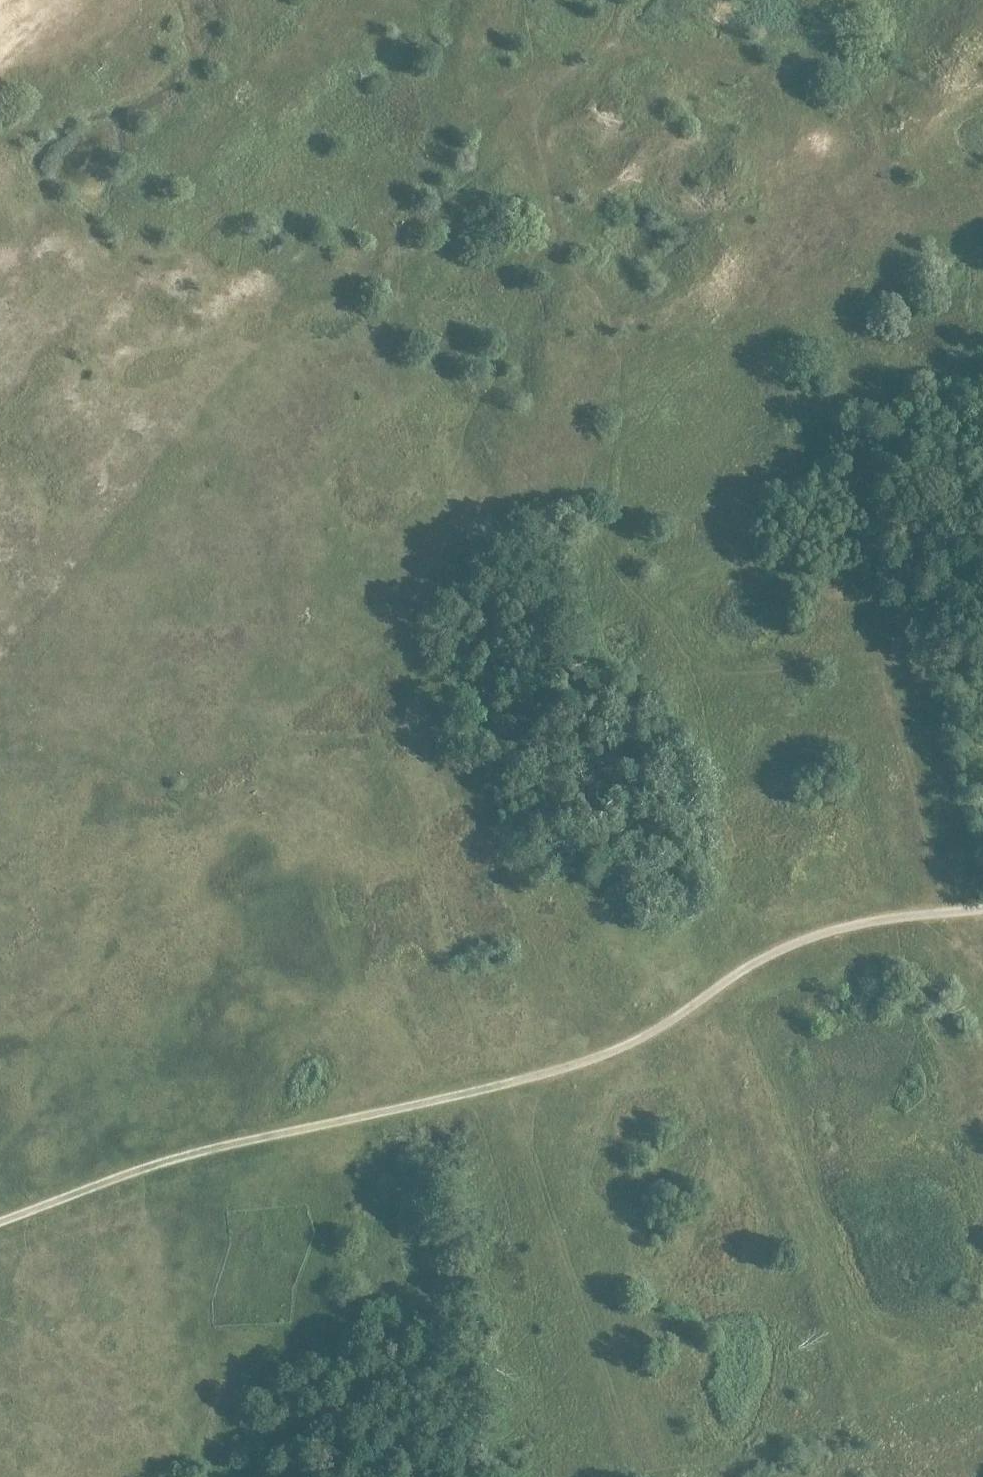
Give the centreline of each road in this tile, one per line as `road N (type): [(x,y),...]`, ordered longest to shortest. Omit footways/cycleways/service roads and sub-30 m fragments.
road 1 (track): [(0,1223),(212,1149),(574,1066),(645,1036),(808,939),(877,921),(982,910)]

